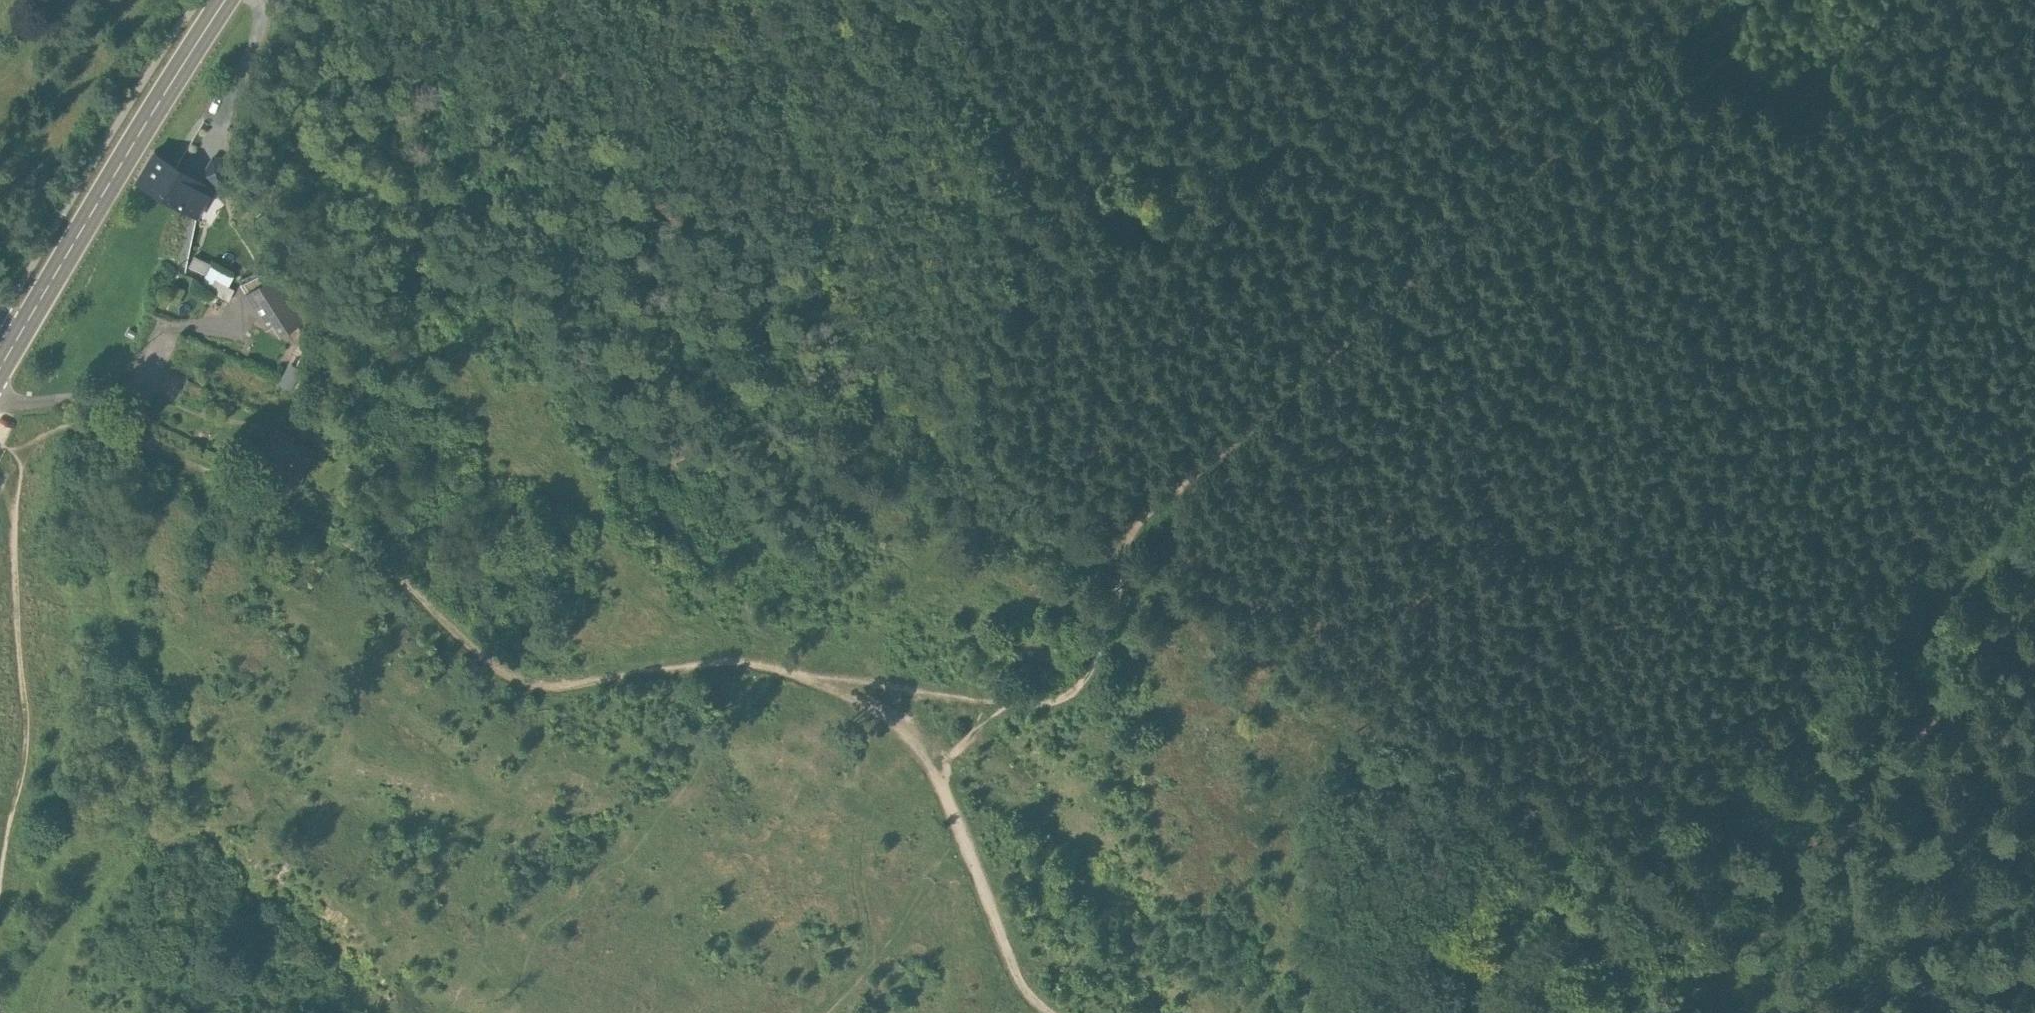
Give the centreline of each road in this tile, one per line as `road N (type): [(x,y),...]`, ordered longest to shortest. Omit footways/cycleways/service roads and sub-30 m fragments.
road 1 (track): [(1715,0),(1166,499),(1134,548)]
road 2 (track): [(1134,548),(1094,513),(1033,482),(1009,456),(994,416),(993,378),(999,321),(1044,208),(1037,170),(1013,130),(970,93),(928,73),(880,0)]
road 3 (secondary): [(226,0),(0,372)]

